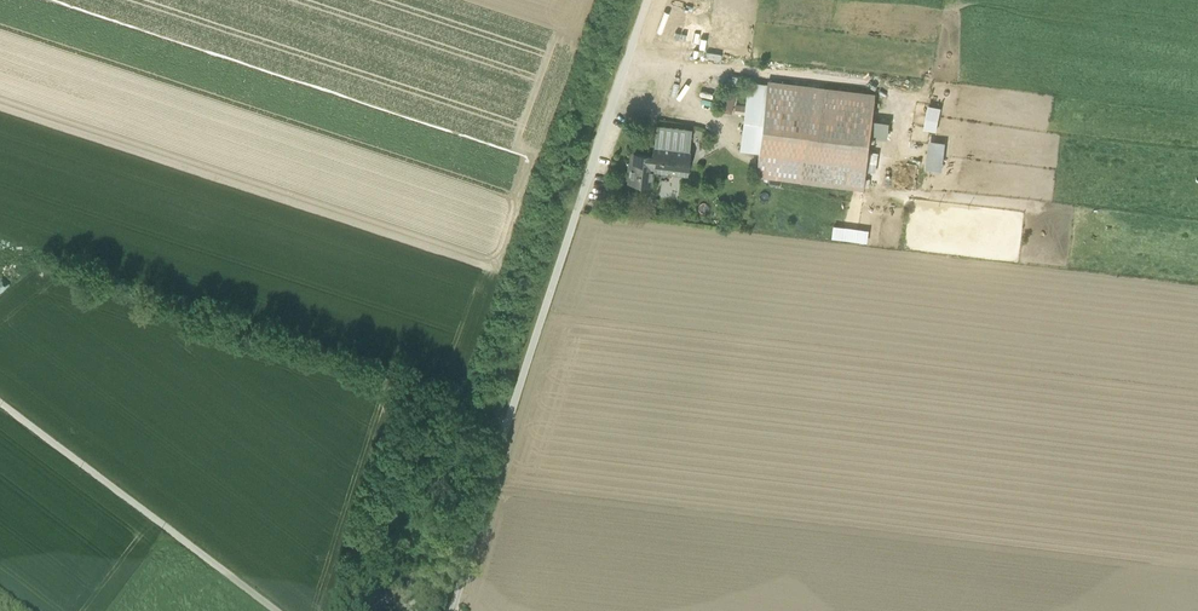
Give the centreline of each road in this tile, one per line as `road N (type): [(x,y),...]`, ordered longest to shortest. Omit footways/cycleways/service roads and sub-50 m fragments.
road 1 (unclassified): [(453,610),(648,0)]
road 2 (unclassified): [(0,404),(274,610)]

